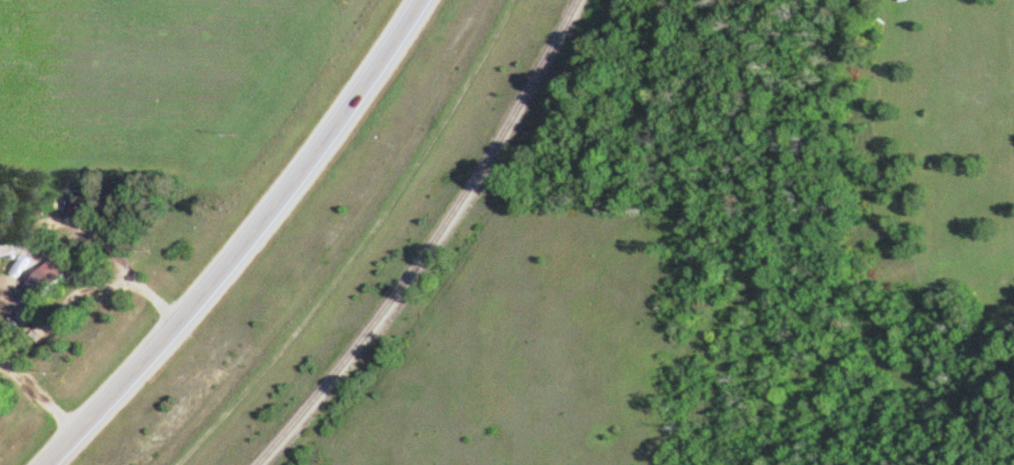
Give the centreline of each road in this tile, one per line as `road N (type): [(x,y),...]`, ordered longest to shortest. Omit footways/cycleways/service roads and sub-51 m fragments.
road 1 (primary): [(421,0),(266,215),(46,464)]
road 2 (track): [(509,0),(447,115),(276,353),(173,464)]

